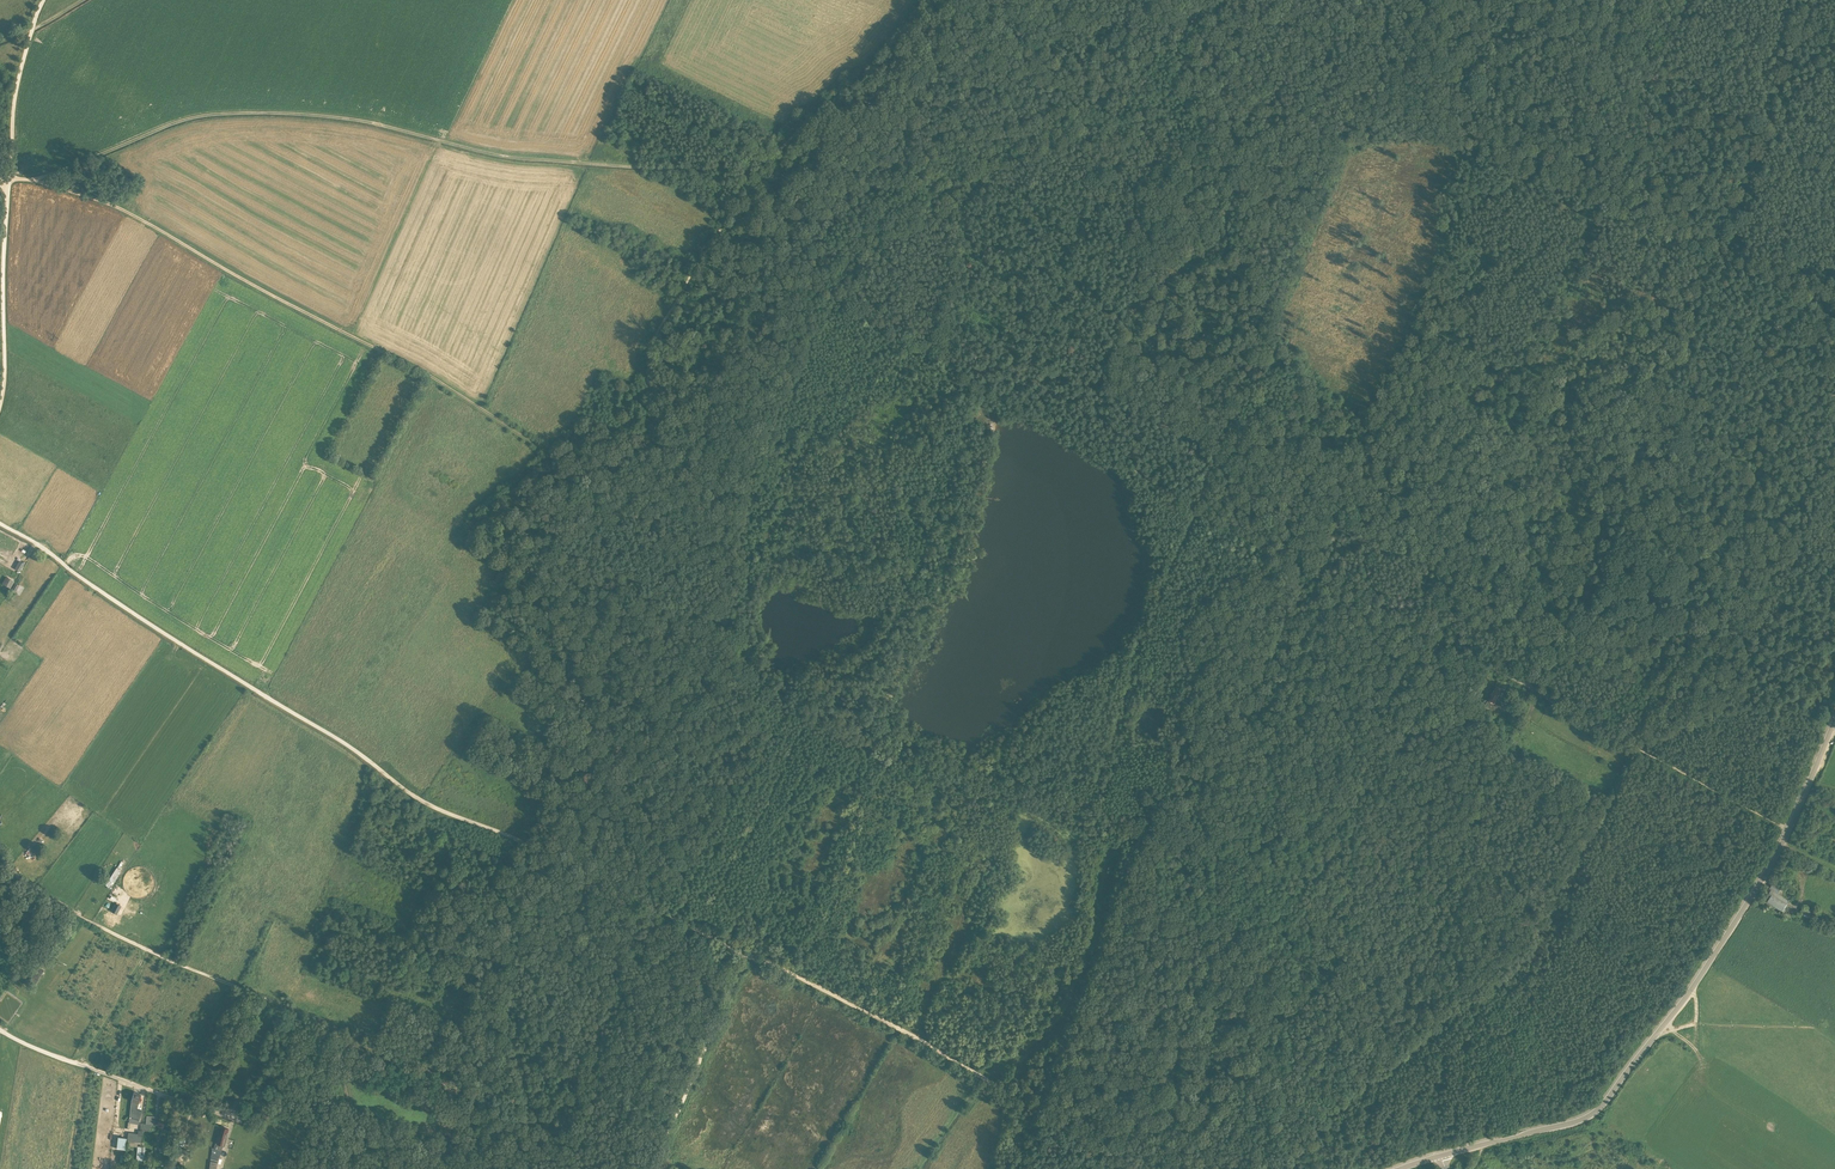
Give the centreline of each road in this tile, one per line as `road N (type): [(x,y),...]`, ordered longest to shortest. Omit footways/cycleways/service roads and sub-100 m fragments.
road 1 (track): [(751,168),(492,155),(359,119),(240,113),(178,120),(30,180)]
road 2 (track): [(0,525),(349,747),(406,793),(557,854)]
road 3 (track): [(1197,509),(946,366),(962,129),(946,104),(918,86),(858,81)]
road 4 (track): [(30,180),(131,215),(419,369),(575,472)]
road 5 (tertiary): [(1441,1155),(1573,1123),(1605,1102),(1733,926),(1782,843),(1834,727)]
road 6 (track): [(0,849),(32,889),(155,953),(441,1065),(519,1085)]
road 7 (track): [(1197,509),(1644,751)]
road 8 (track): [(751,168),(663,328),(646,423),(575,472)]
road 9 (track): [(745,954),(974,1074)]
road 10 (track): [(0,1031),(231,1115)]
road 11 (track): [(745,954),(653,1168)]
road 12 (track): [(9,181),(0,404)]
road 13 (track): [(1665,1024),(1695,1047),(1711,1091),(1825,1168)]
road 14 (track): [(557,854),(745,954)]
road 15 (track): [(9,181),(15,92),(44,0)]
road 16 (track): [(1644,751),(1784,828)]
road 17 (track): [(974,1074),(1110,1154)]
road 18 (track): [(858,81),(751,168)]

